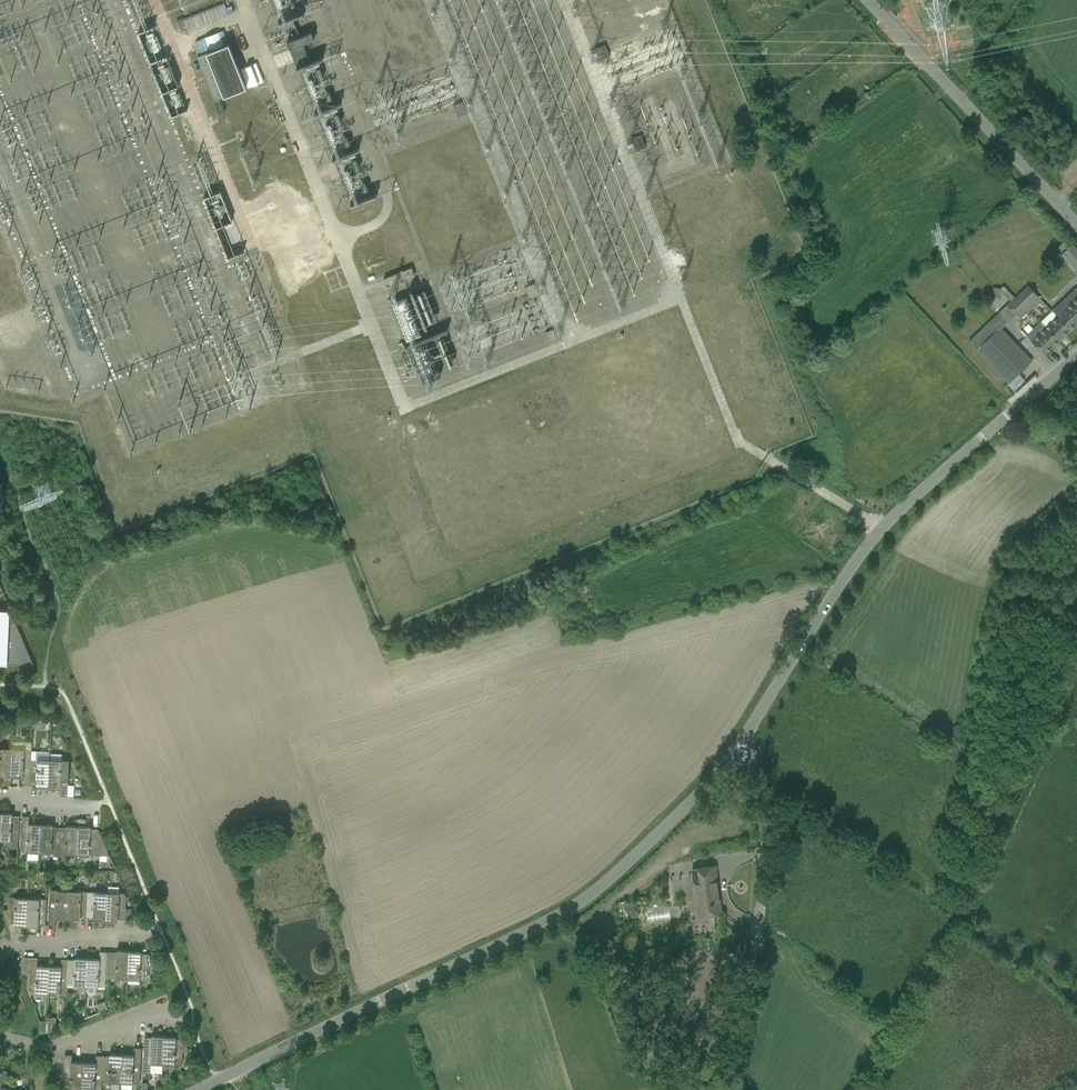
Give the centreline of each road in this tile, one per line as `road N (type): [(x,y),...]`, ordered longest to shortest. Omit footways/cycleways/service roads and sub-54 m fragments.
road 1 (tertiary): [(204,1089),(579,899),(622,867),(743,743)]
road 2 (tertiary): [(743,743),(796,644),(884,528),(1076,355)]
road 3 (unclassified): [(1076,224),(866,0)]
road 4 (unclassified): [(745,997),(759,933),(762,860),(756,777),(743,743)]
road 5 (residential): [(0,1037),(45,1048),(144,1017),(175,1019)]
road 6 (residential): [(0,951),(141,934)]

